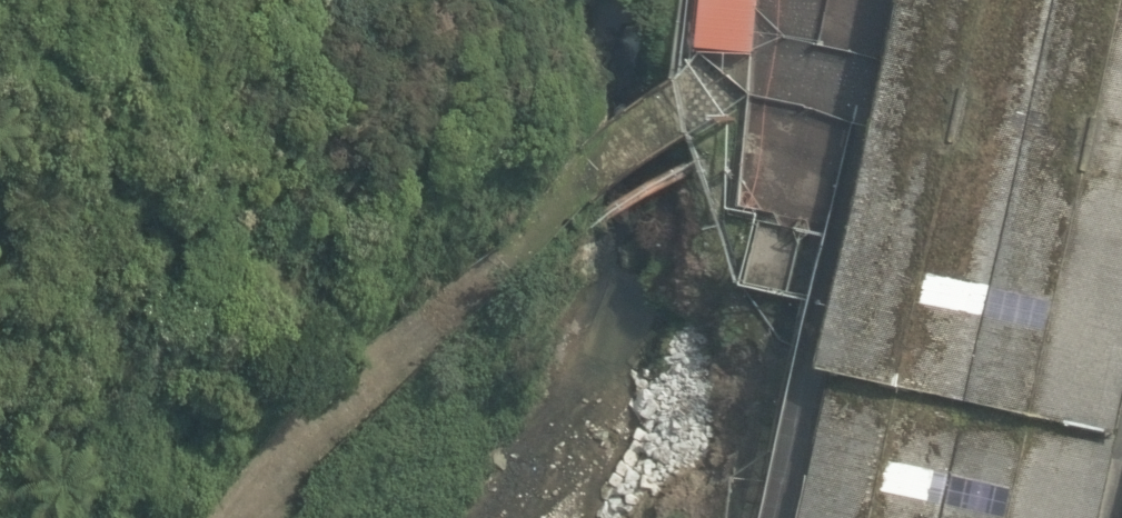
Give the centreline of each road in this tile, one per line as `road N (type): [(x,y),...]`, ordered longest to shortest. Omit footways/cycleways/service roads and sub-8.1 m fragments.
road 1 (track): [(326,387),(467,249),(683,107)]
road 2 (track): [(731,0),(727,45),(877,86)]
road 3 (track): [(326,387),(231,517)]

